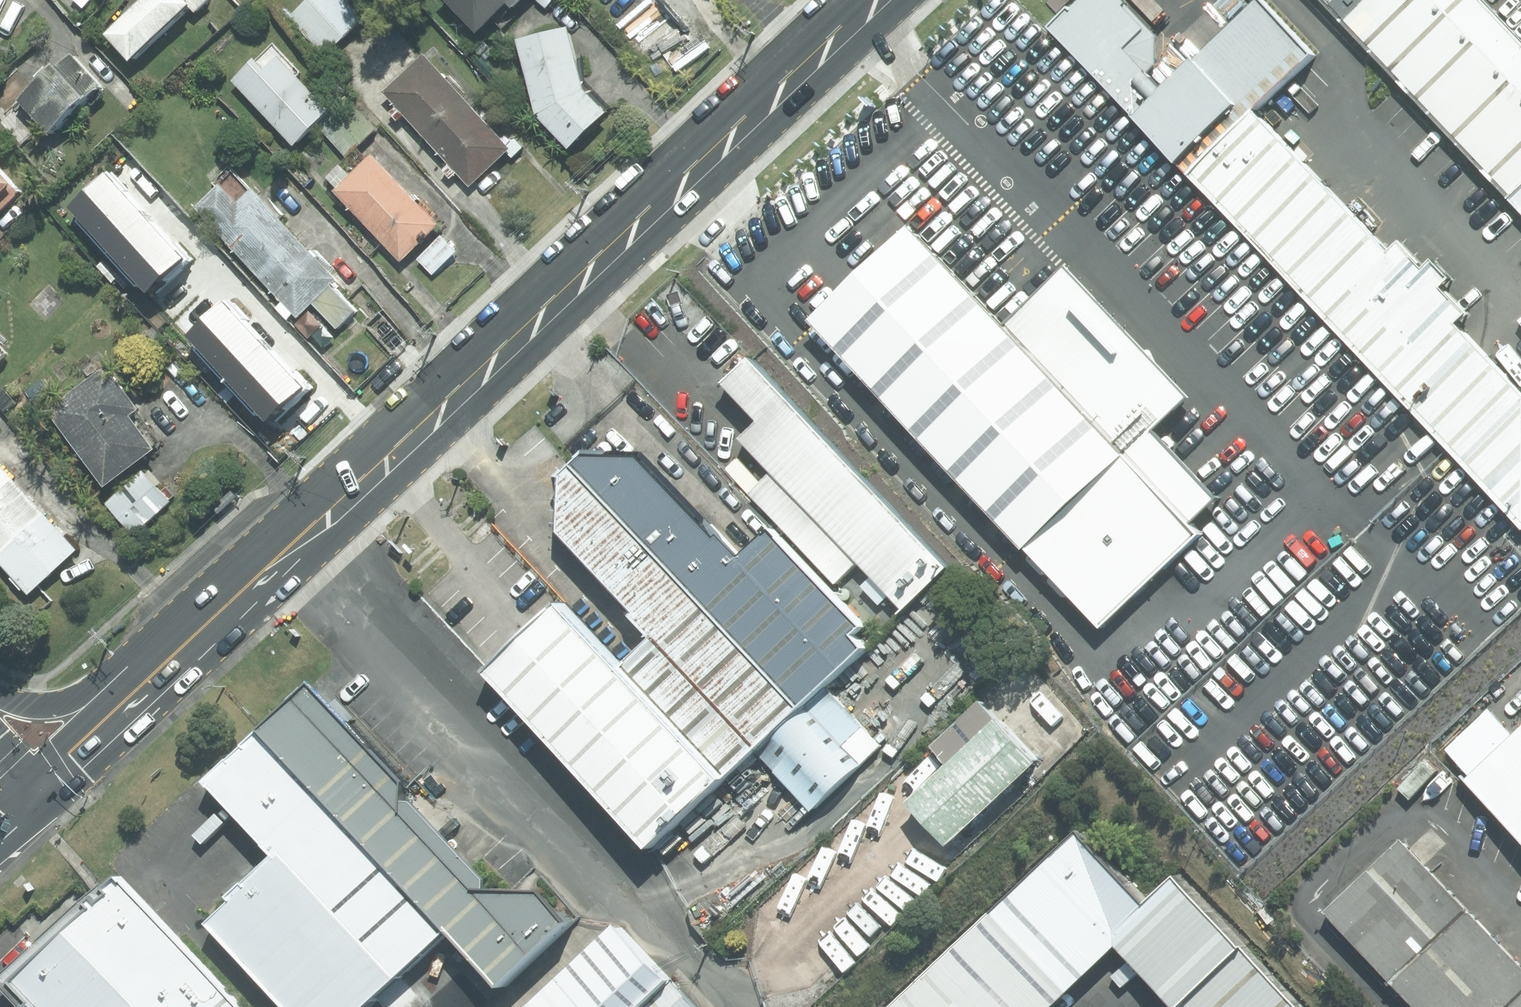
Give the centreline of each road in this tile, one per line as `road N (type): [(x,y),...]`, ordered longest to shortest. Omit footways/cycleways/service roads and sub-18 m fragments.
road 1 (secondary): [(163,664),(868,0)]
road 2 (secondary): [(33,788),(163,664)]
road 3 (secondary): [(0,696),(60,703),(163,664)]

